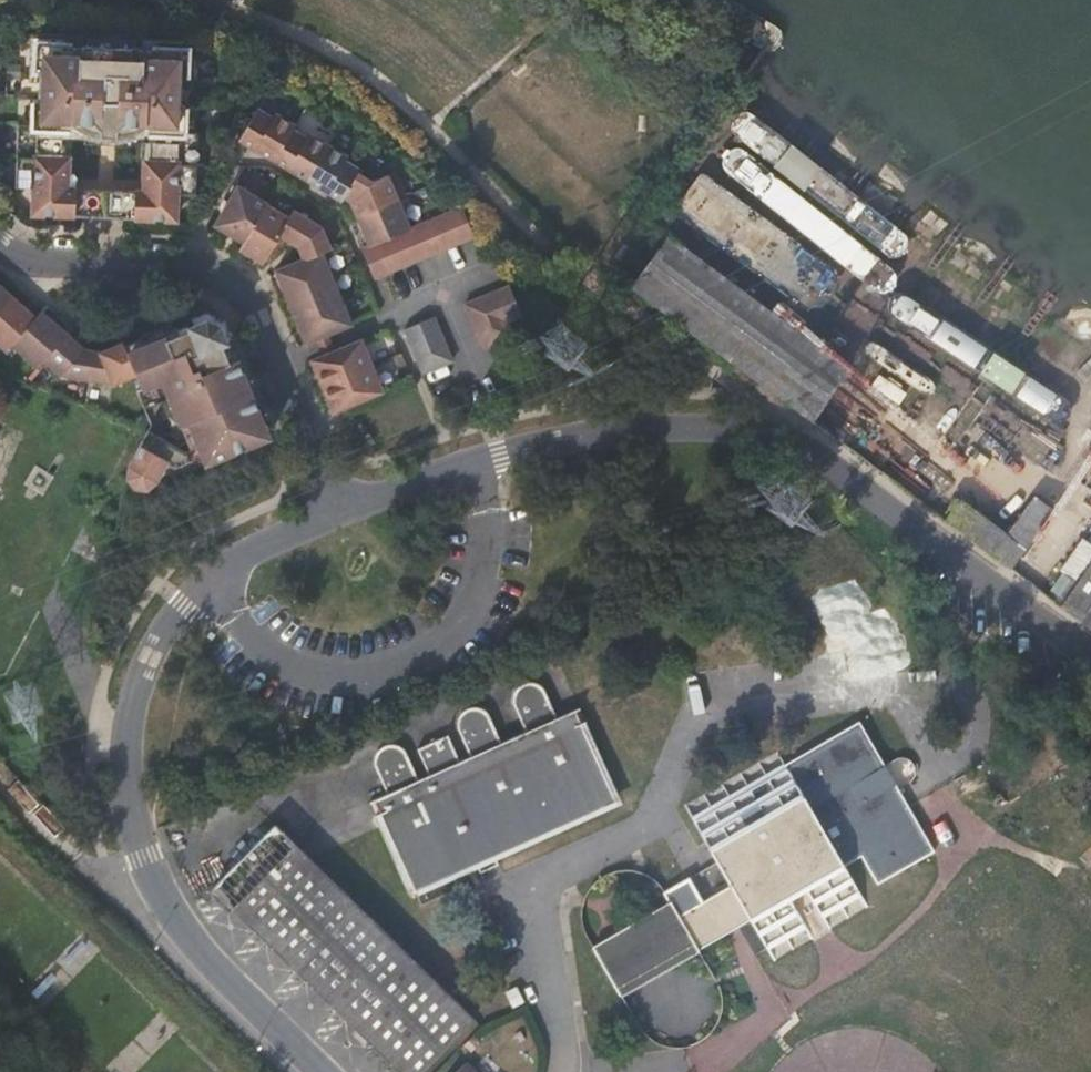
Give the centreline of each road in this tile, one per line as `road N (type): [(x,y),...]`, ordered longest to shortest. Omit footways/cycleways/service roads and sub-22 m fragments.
road 1 (residential): [(1090,660),(823,459),(756,431),(649,429),(543,444),(337,513)]
road 2 (residential): [(337,513),(209,580),(162,632),(133,698),(126,774),(131,814),(174,925),(321,1071)]
road 3 (residential): [(337,513),(257,311),(239,288),(185,266),(49,262),(0,243)]

